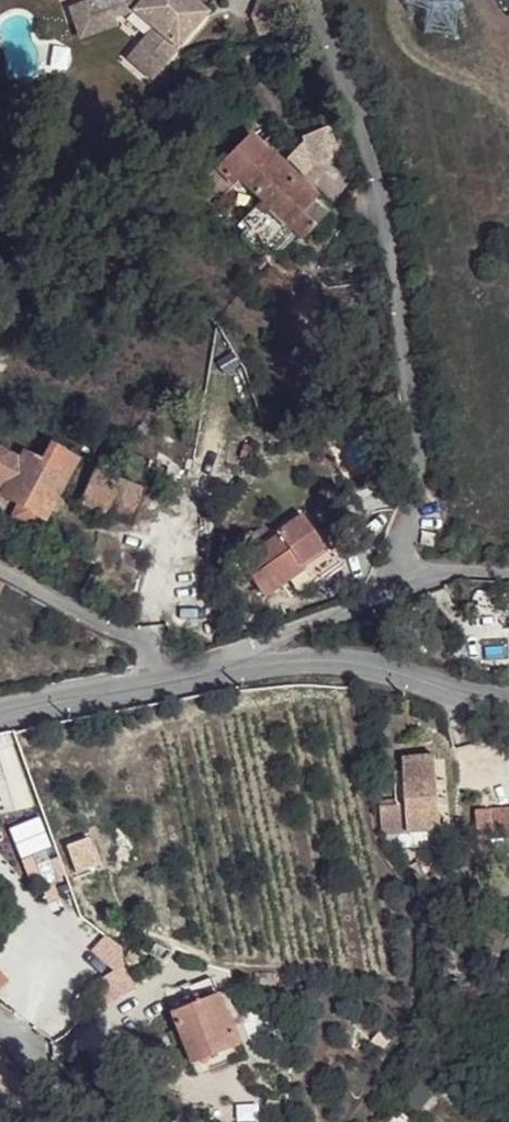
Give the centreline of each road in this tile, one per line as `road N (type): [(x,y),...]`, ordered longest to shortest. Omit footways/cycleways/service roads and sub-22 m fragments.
road 1 (residential): [(312,0),(335,44),(380,202),(423,487),(387,597)]
road 2 (unclassified): [(210,668),(350,663),(508,700)]
road 3 (unclassified): [(160,677),(142,645),(0,568)]
road 4 (unclassified): [(210,668),(387,597)]
road 5 (track): [(401,0),(405,38),(470,77),(508,122)]
road 6 (unclassified): [(0,711),(160,677)]
road 7 (unclassified): [(387,597),(451,573),(508,576)]
road 8 (unclassified): [(0,1028),(84,1121)]

